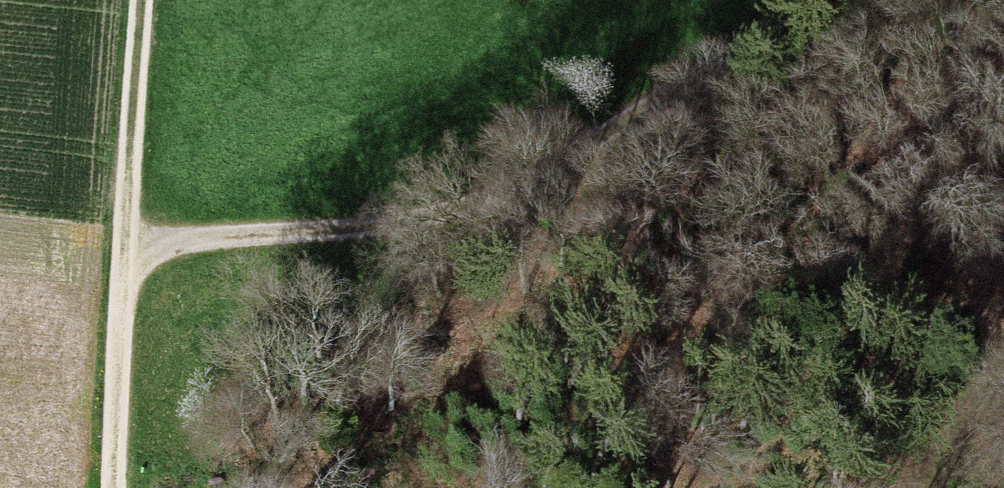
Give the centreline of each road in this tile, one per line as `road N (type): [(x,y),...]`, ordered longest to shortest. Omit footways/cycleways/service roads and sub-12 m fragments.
road 1 (track): [(132,257),(475,233),(848,21),(856,0)]
road 2 (track): [(152,0),(132,257)]
road 3 (track): [(132,257),(120,487)]
road 4 (track): [(1003,365),(936,487)]

